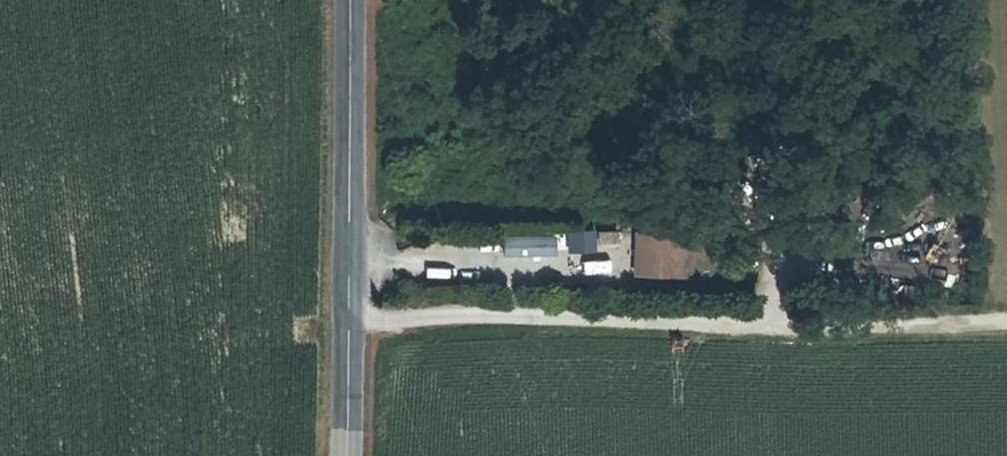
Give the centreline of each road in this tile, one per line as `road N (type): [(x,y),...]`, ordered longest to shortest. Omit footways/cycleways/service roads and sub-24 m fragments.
road 1 (unclassified): [(350,321),(1006,317)]
road 2 (tertiary): [(350,321),(350,0)]
road 3 (tertiary): [(345,455),(350,321)]

